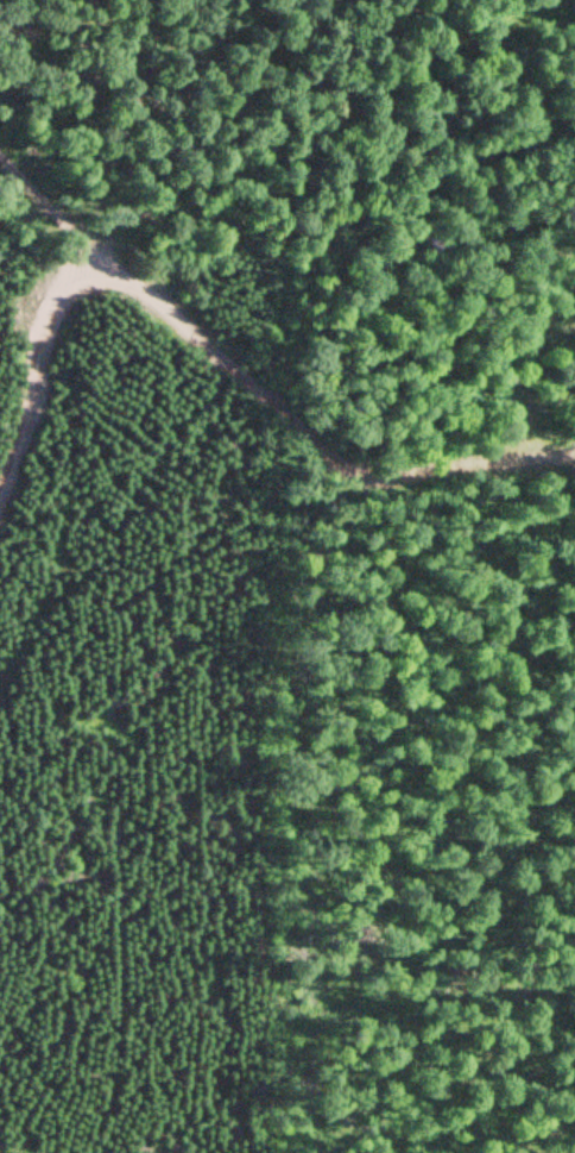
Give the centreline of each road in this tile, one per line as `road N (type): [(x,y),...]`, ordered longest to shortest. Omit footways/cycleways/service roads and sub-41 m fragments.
road 1 (track): [(574,452),(355,465),(311,438),(126,276),(87,278),(63,300),(44,330),(27,418),(0,473)]

